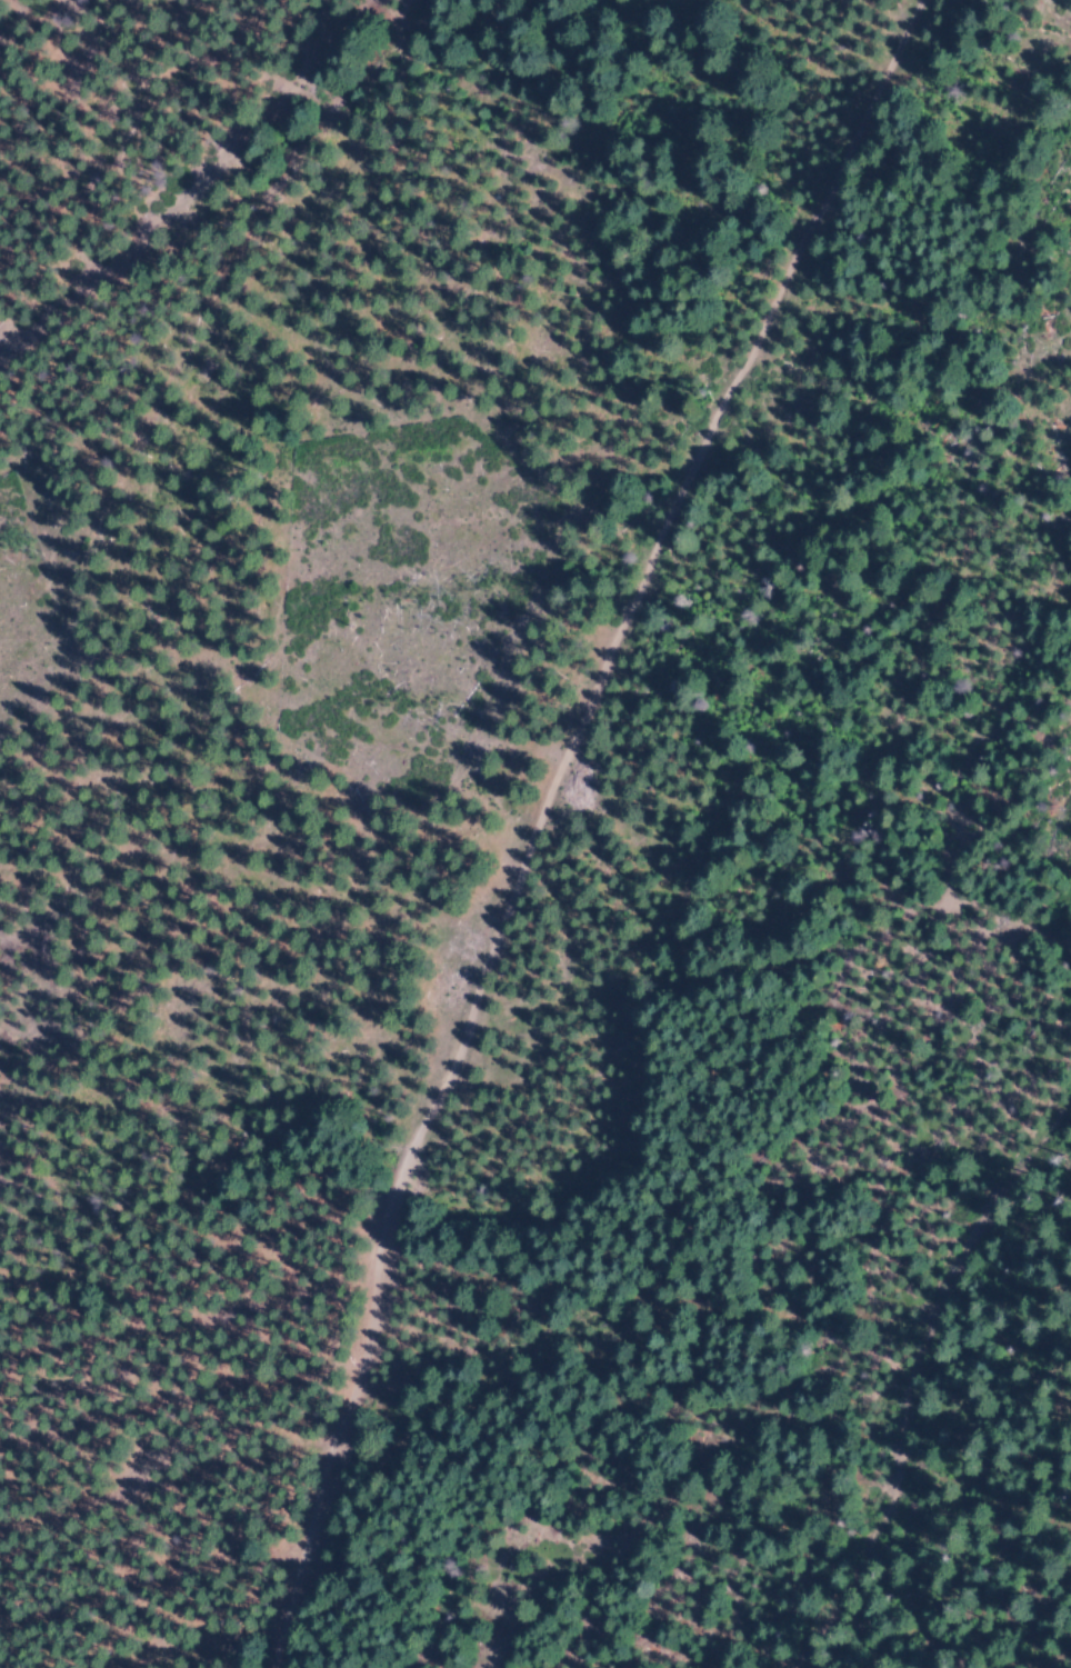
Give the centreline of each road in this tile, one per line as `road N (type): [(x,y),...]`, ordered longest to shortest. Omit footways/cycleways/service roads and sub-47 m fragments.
road 1 (track): [(277,1667),(390,1217),(452,1036),(572,733),(915,0)]

